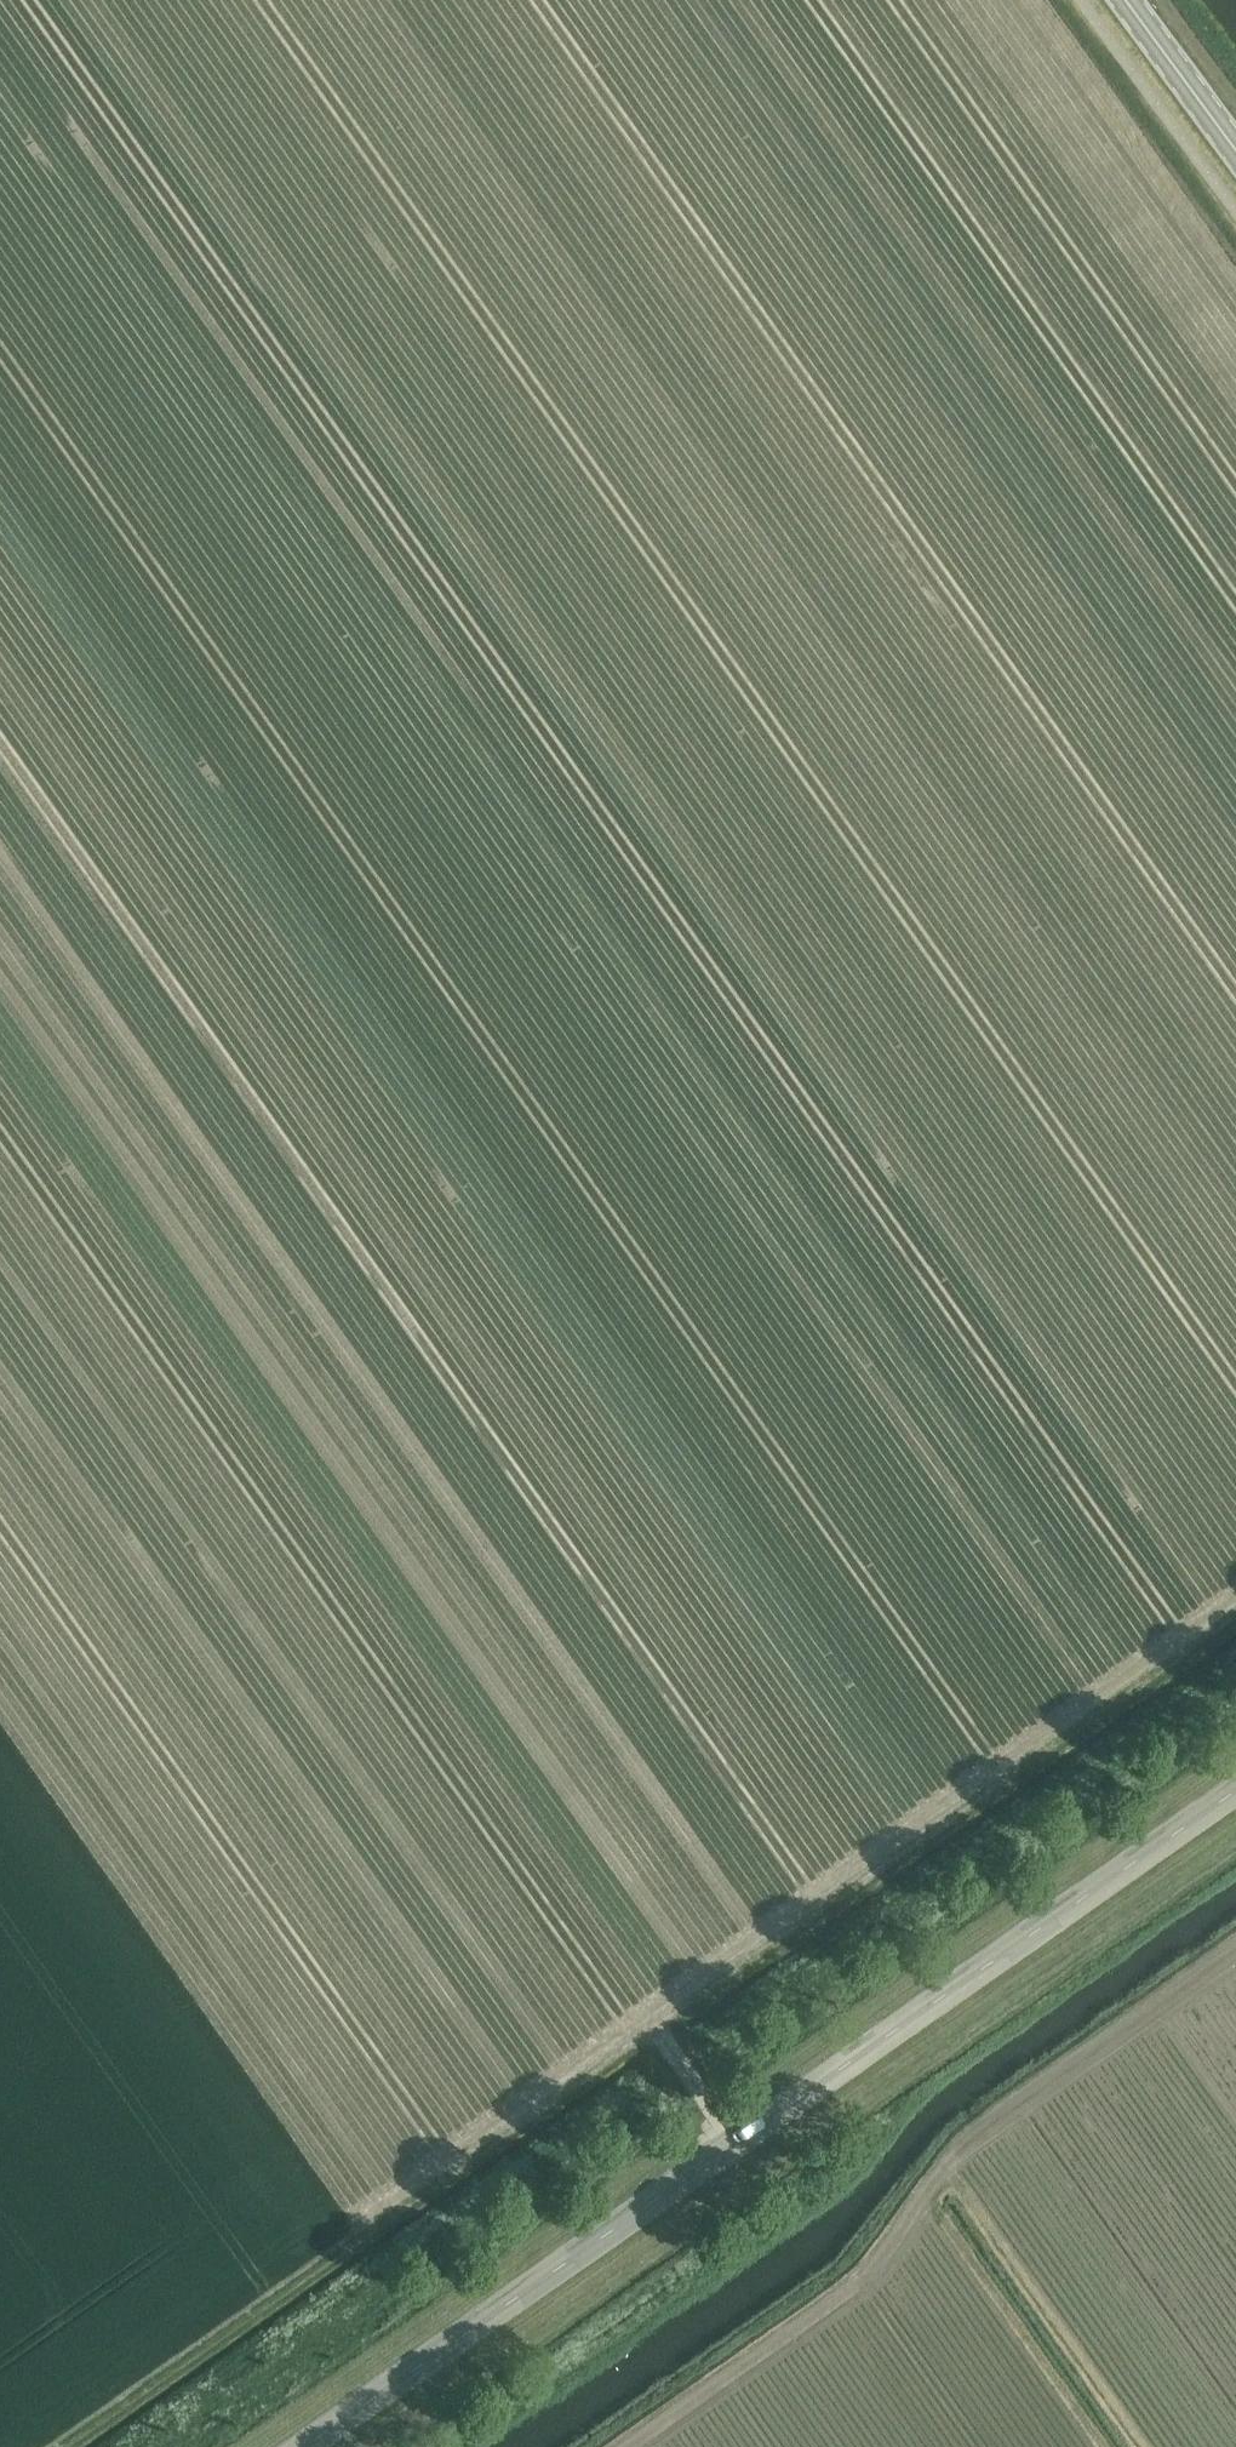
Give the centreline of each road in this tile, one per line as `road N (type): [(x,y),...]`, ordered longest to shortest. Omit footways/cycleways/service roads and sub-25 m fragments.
road 1 (unclassified): [(310,2446),(1235,1797)]
road 2 (track): [(1235,1951),(997,2122),(832,2307),(632,2446)]
road 3 (secondary): [(1235,148),(1126,0)]

